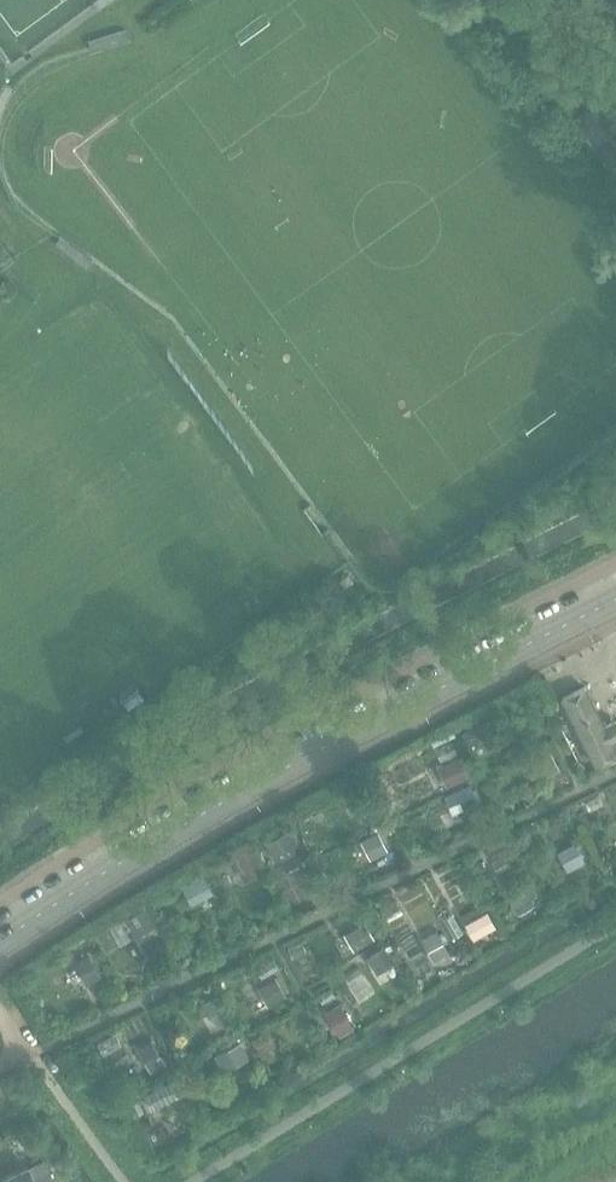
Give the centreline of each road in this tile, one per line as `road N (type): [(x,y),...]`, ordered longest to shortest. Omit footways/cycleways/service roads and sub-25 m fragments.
road 1 (tertiary): [(0,942),(217,804),(615,599)]

